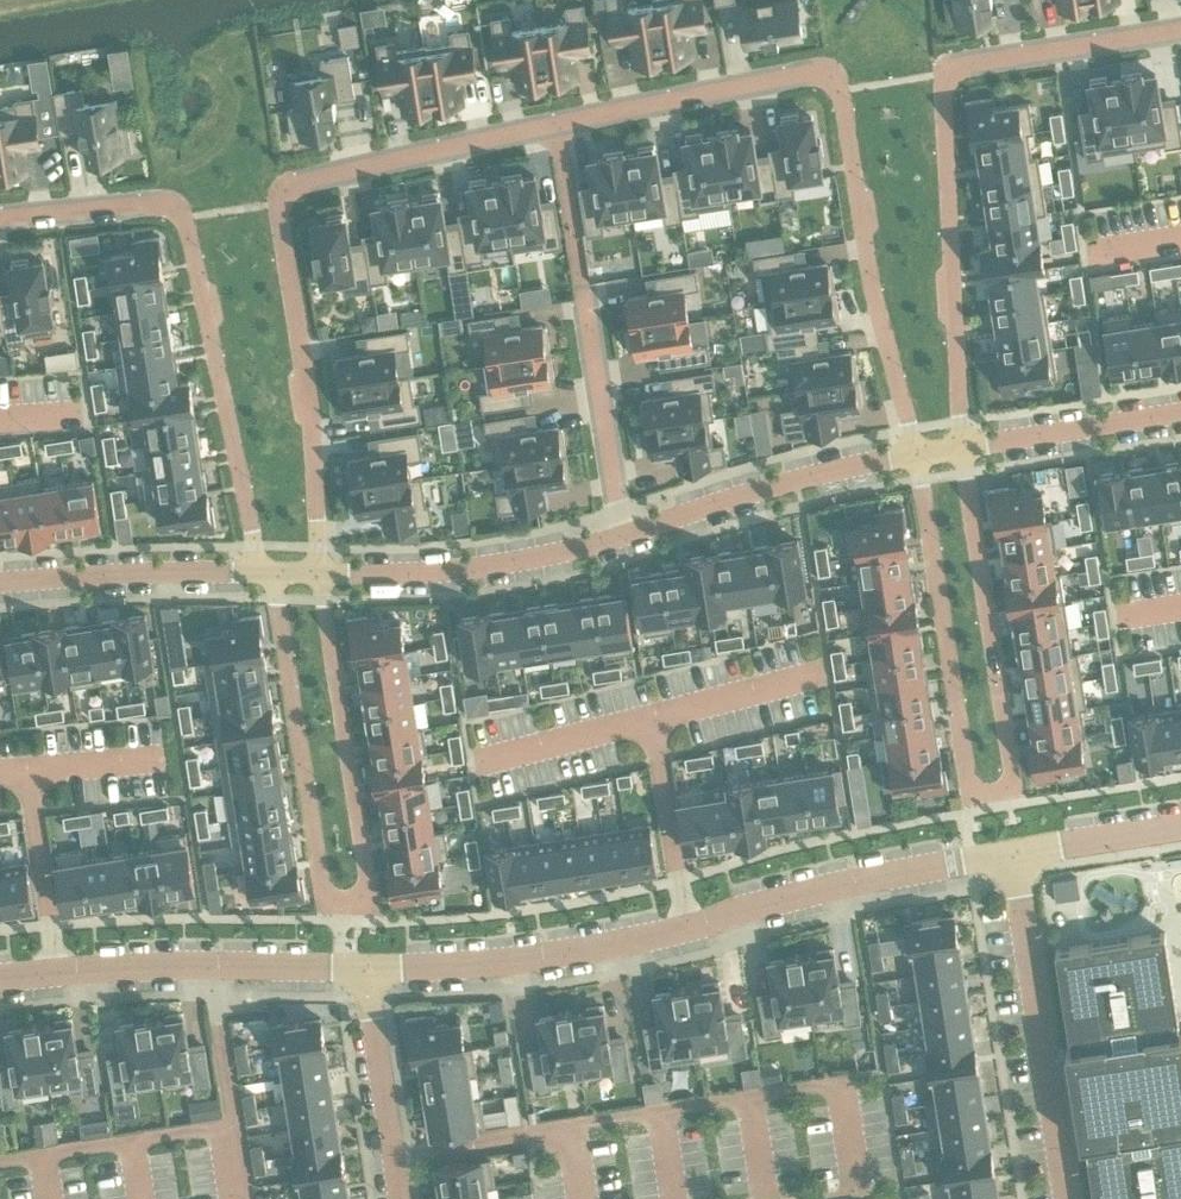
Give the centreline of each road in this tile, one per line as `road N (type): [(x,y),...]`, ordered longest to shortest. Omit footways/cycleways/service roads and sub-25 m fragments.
road 1 (residential): [(322,574),(313,408),(285,192),(302,180),(555,122),(805,74),(831,78),(872,289),(917,454)]
road 2 (residential): [(917,454),(966,774),(993,791),(1012,779),(1014,767),(961,447)]
road 3 (residential): [(269,573),(321,877),(325,890),(347,901),(367,888),(369,874),(322,574)]
road 4 (residential): [(364,967),(585,949),(852,879),(1012,854)]
road 5 (residential): [(961,447),(946,73),(975,61),(1180,28)]
road 6 (residential): [(0,217),(152,201),(176,208),(260,573)]
road 7 (residential): [(0,977),(211,963),(364,967)]
road 8 (residential): [(1068,1198),(1012,854)]
road 9 (residential): [(624,534),(442,572),(322,574)]
road 10 (residential): [(917,454),(748,490),(624,534)]
road 11 (residential): [(260,573),(0,582)]
road 12 (residential): [(584,291),(624,534)]
road 13 (residential): [(364,967),(402,1198)]
road 14 (residential): [(1180,412),(961,447)]
road 15 (residential): [(1012,854),(1180,826)]

